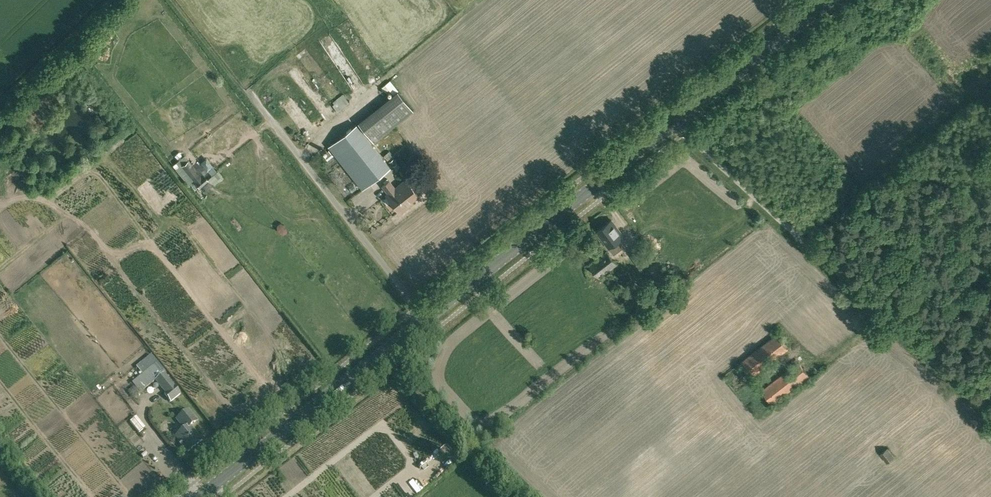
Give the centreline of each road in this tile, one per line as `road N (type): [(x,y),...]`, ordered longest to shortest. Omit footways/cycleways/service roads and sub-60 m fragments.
road 1 (tertiary): [(199,496),(682,117)]
road 2 (unclassified): [(886,314),(773,213),(682,117)]
road 3 (tertiary): [(682,117),(832,0)]
road 4 (track): [(886,314),(990,409)]

